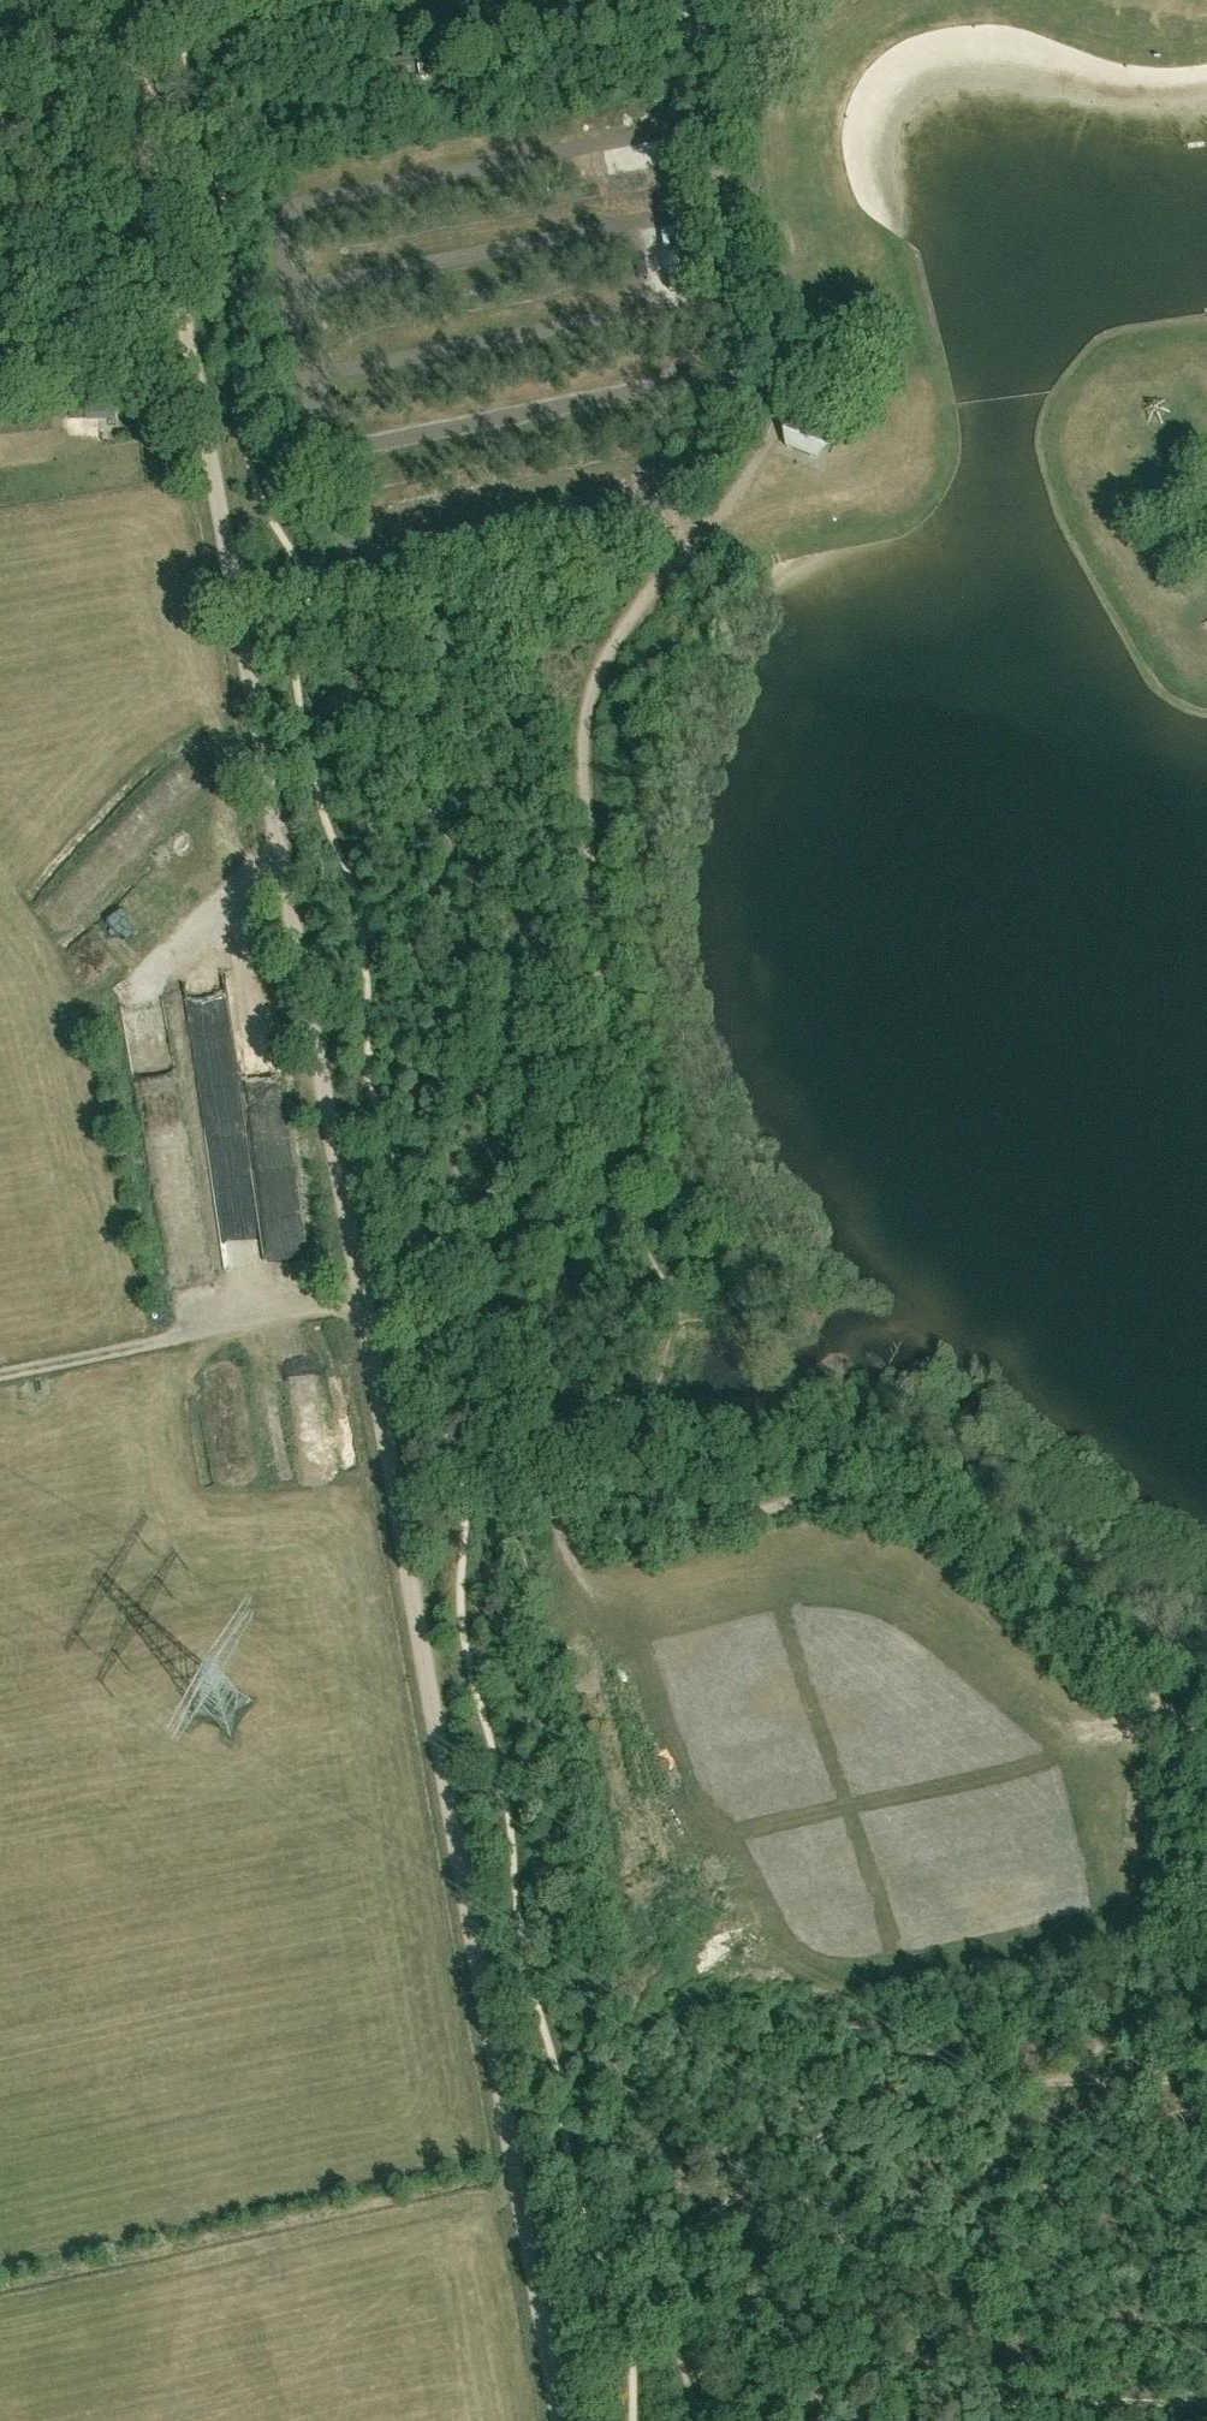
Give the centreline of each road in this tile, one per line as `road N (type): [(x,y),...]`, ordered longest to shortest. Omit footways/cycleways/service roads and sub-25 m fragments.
road 1 (track): [(560,2420),(128,0)]
road 2 (track): [(360,1300),(0,1372)]

